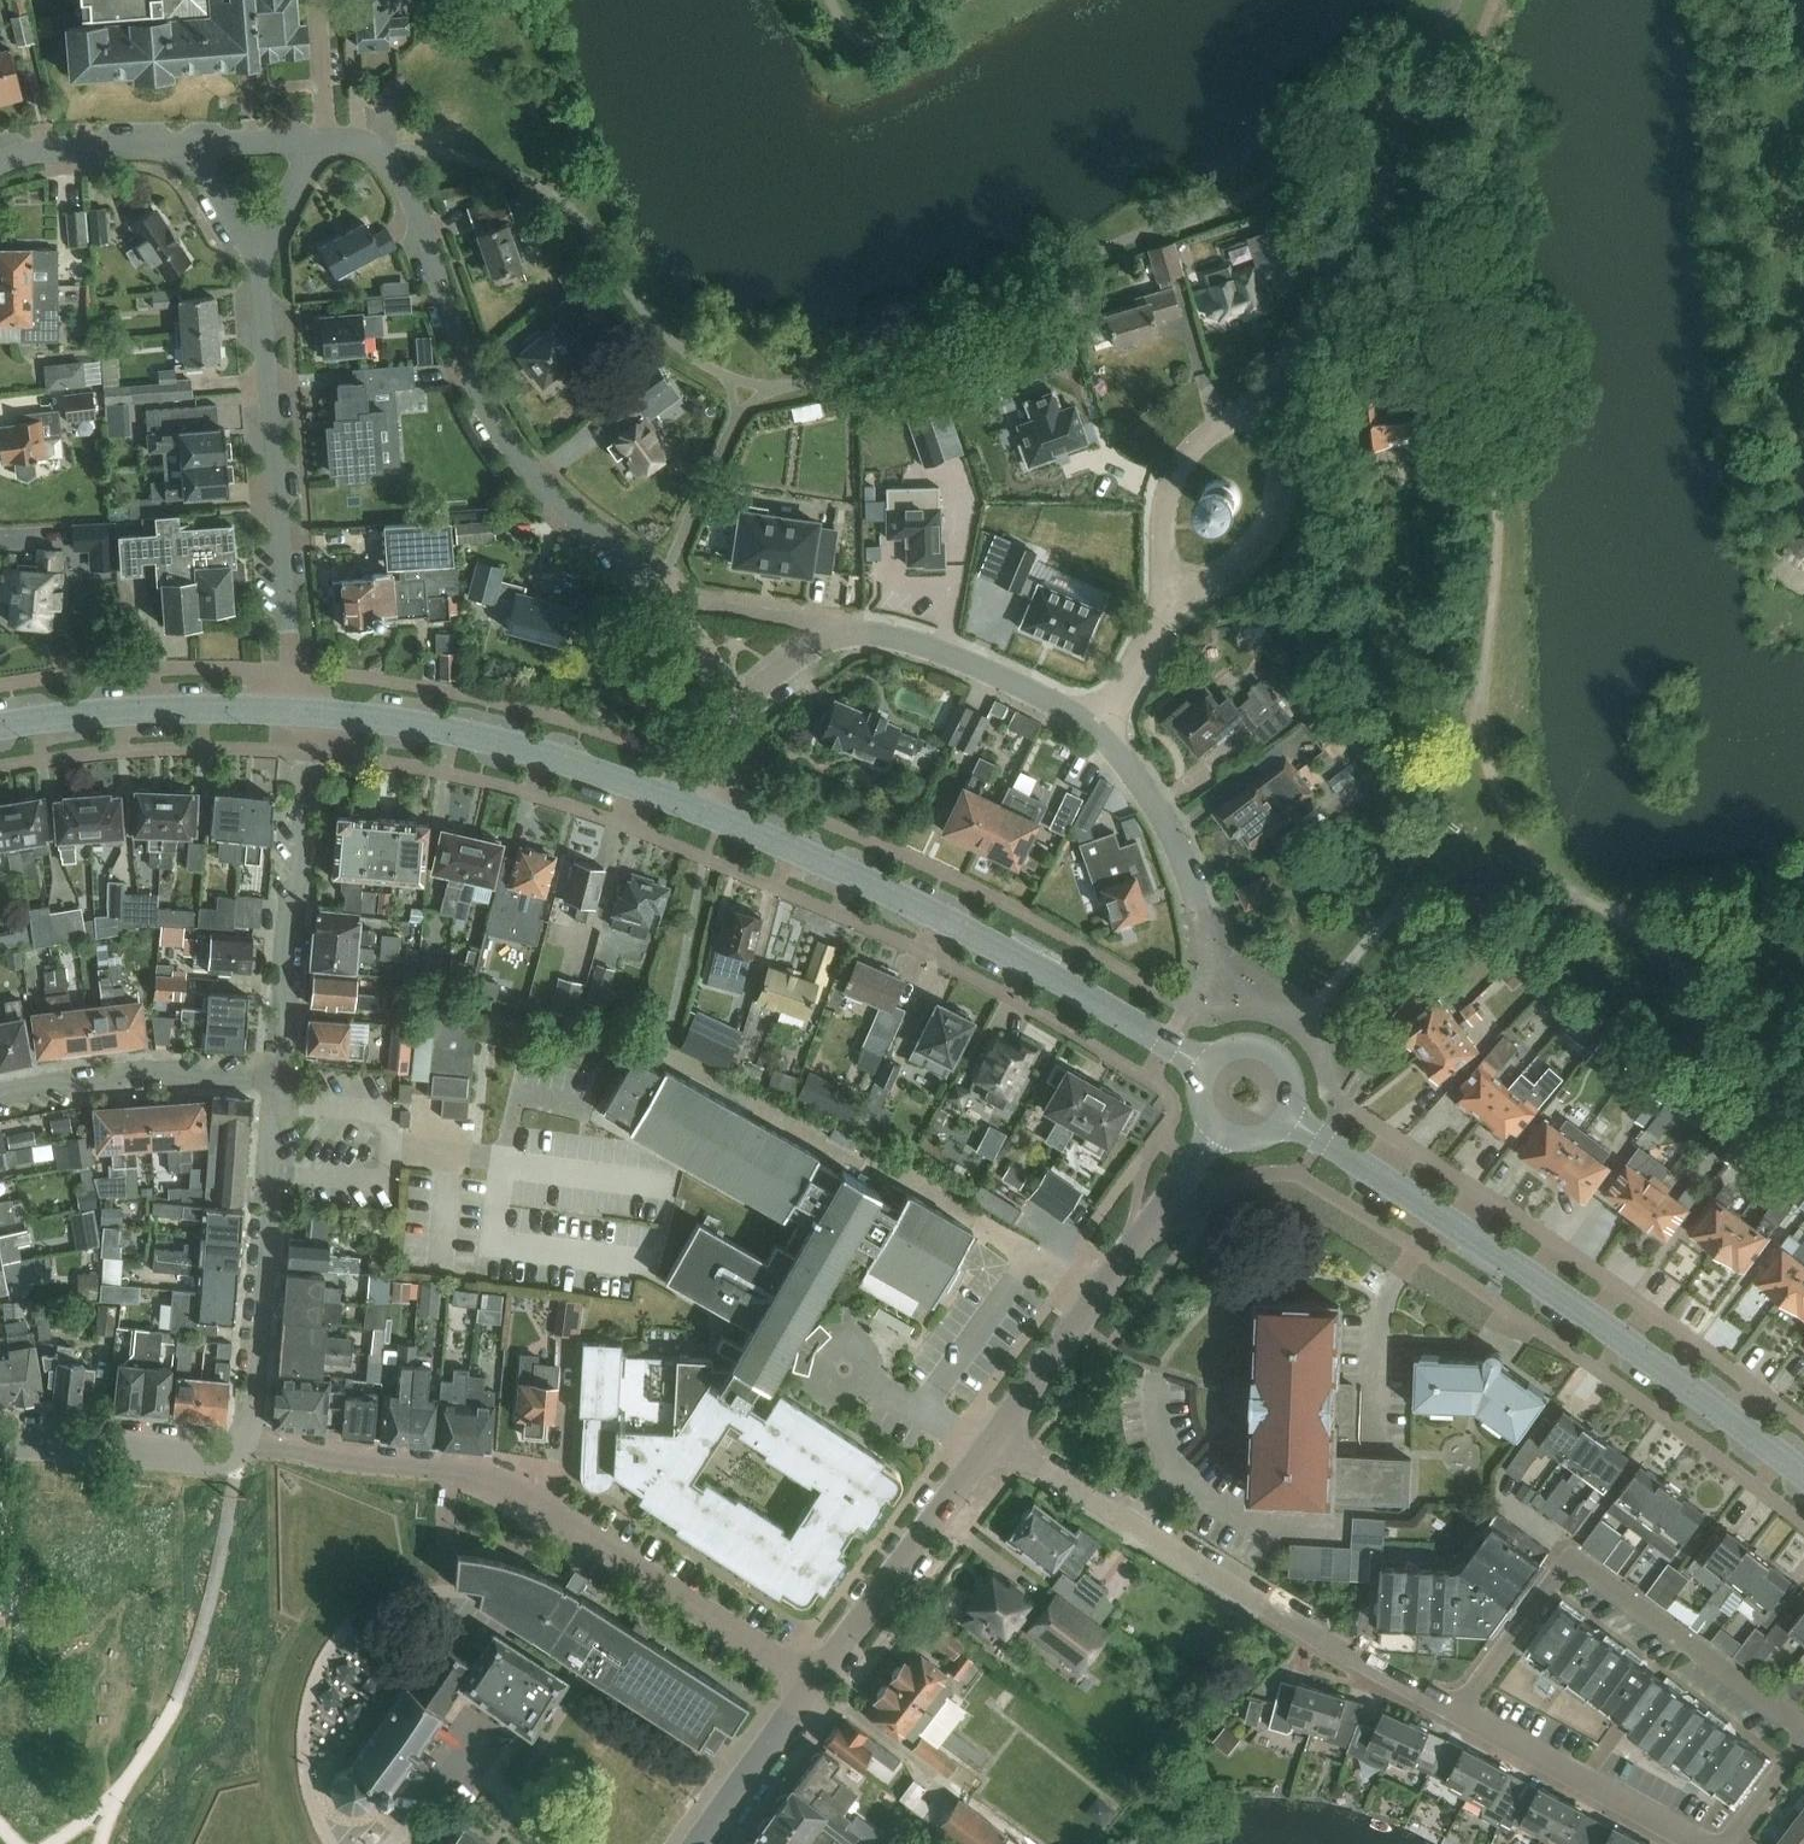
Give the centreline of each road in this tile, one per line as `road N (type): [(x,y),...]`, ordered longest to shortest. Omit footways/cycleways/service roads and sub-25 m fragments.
road 1 (residential): [(998,1438),(1452,1714),(1703,1843)]
road 2 (residential): [(733,724),(657,586),(565,511),(498,432),(406,184),(388,156),(316,144)]
road 3 (residential): [(242,1453),(450,1469),(501,1484),(818,1682)]
road 4 (tertiary): [(1803,1474),(1650,1358),(1289,1118)]
road 5 (tertiary): [(1206,1066),(1002,945),(702,814)]
road 6 (residential): [(301,713),(257,247)]
road 7 (residential): [(1104,732),(1014,682),(907,642),(851,635),(802,652),(755,692),(733,724)]
road 8 (tertiary): [(702,814),(574,765),(439,731),(301,713)]
road 9 (residential): [(998,1438),(1218,1131)]
road 10 (residential): [(242,1453),(276,1077)]
road 11 (residential): [(276,1077),(298,886),(301,713)]
road 12 (residential): [(818,1682),(998,1438)]
road 13 (tertiary): [(301,713),(94,716),(0,727)]
road 14 (residential): [(0,1092),(159,1070),(190,1079),(276,1077)]
road 15 (residential): [(1270,413),(1209,434),(1175,476),(1164,539),(1175,590)]
road 16 (residential): [(1175,590),(1230,566),(1259,536),(1276,501),(1270,413)]
road 17 (residential): [(1204,934),(1158,802),(1104,732)]
road 18 (residential): [(1270,413),(1362,220)]
road 19 (residential): [(37,1445),(221,1459),(242,1453)]
road 20 (residential): [(699,1843),(818,1682)]
road 21 (residential): [(0,161),(43,149),(185,148)]
road 22 (residential): [(1104,732),(1175,590)]
road 23 (tertiary): [(1289,1118),(1296,1097),(1282,1058),(1242,1044),(1206,1066)]
road 24 (residential): [(185,148),(316,144)]
road 25 (residential): [(257,247),(185,148)]

